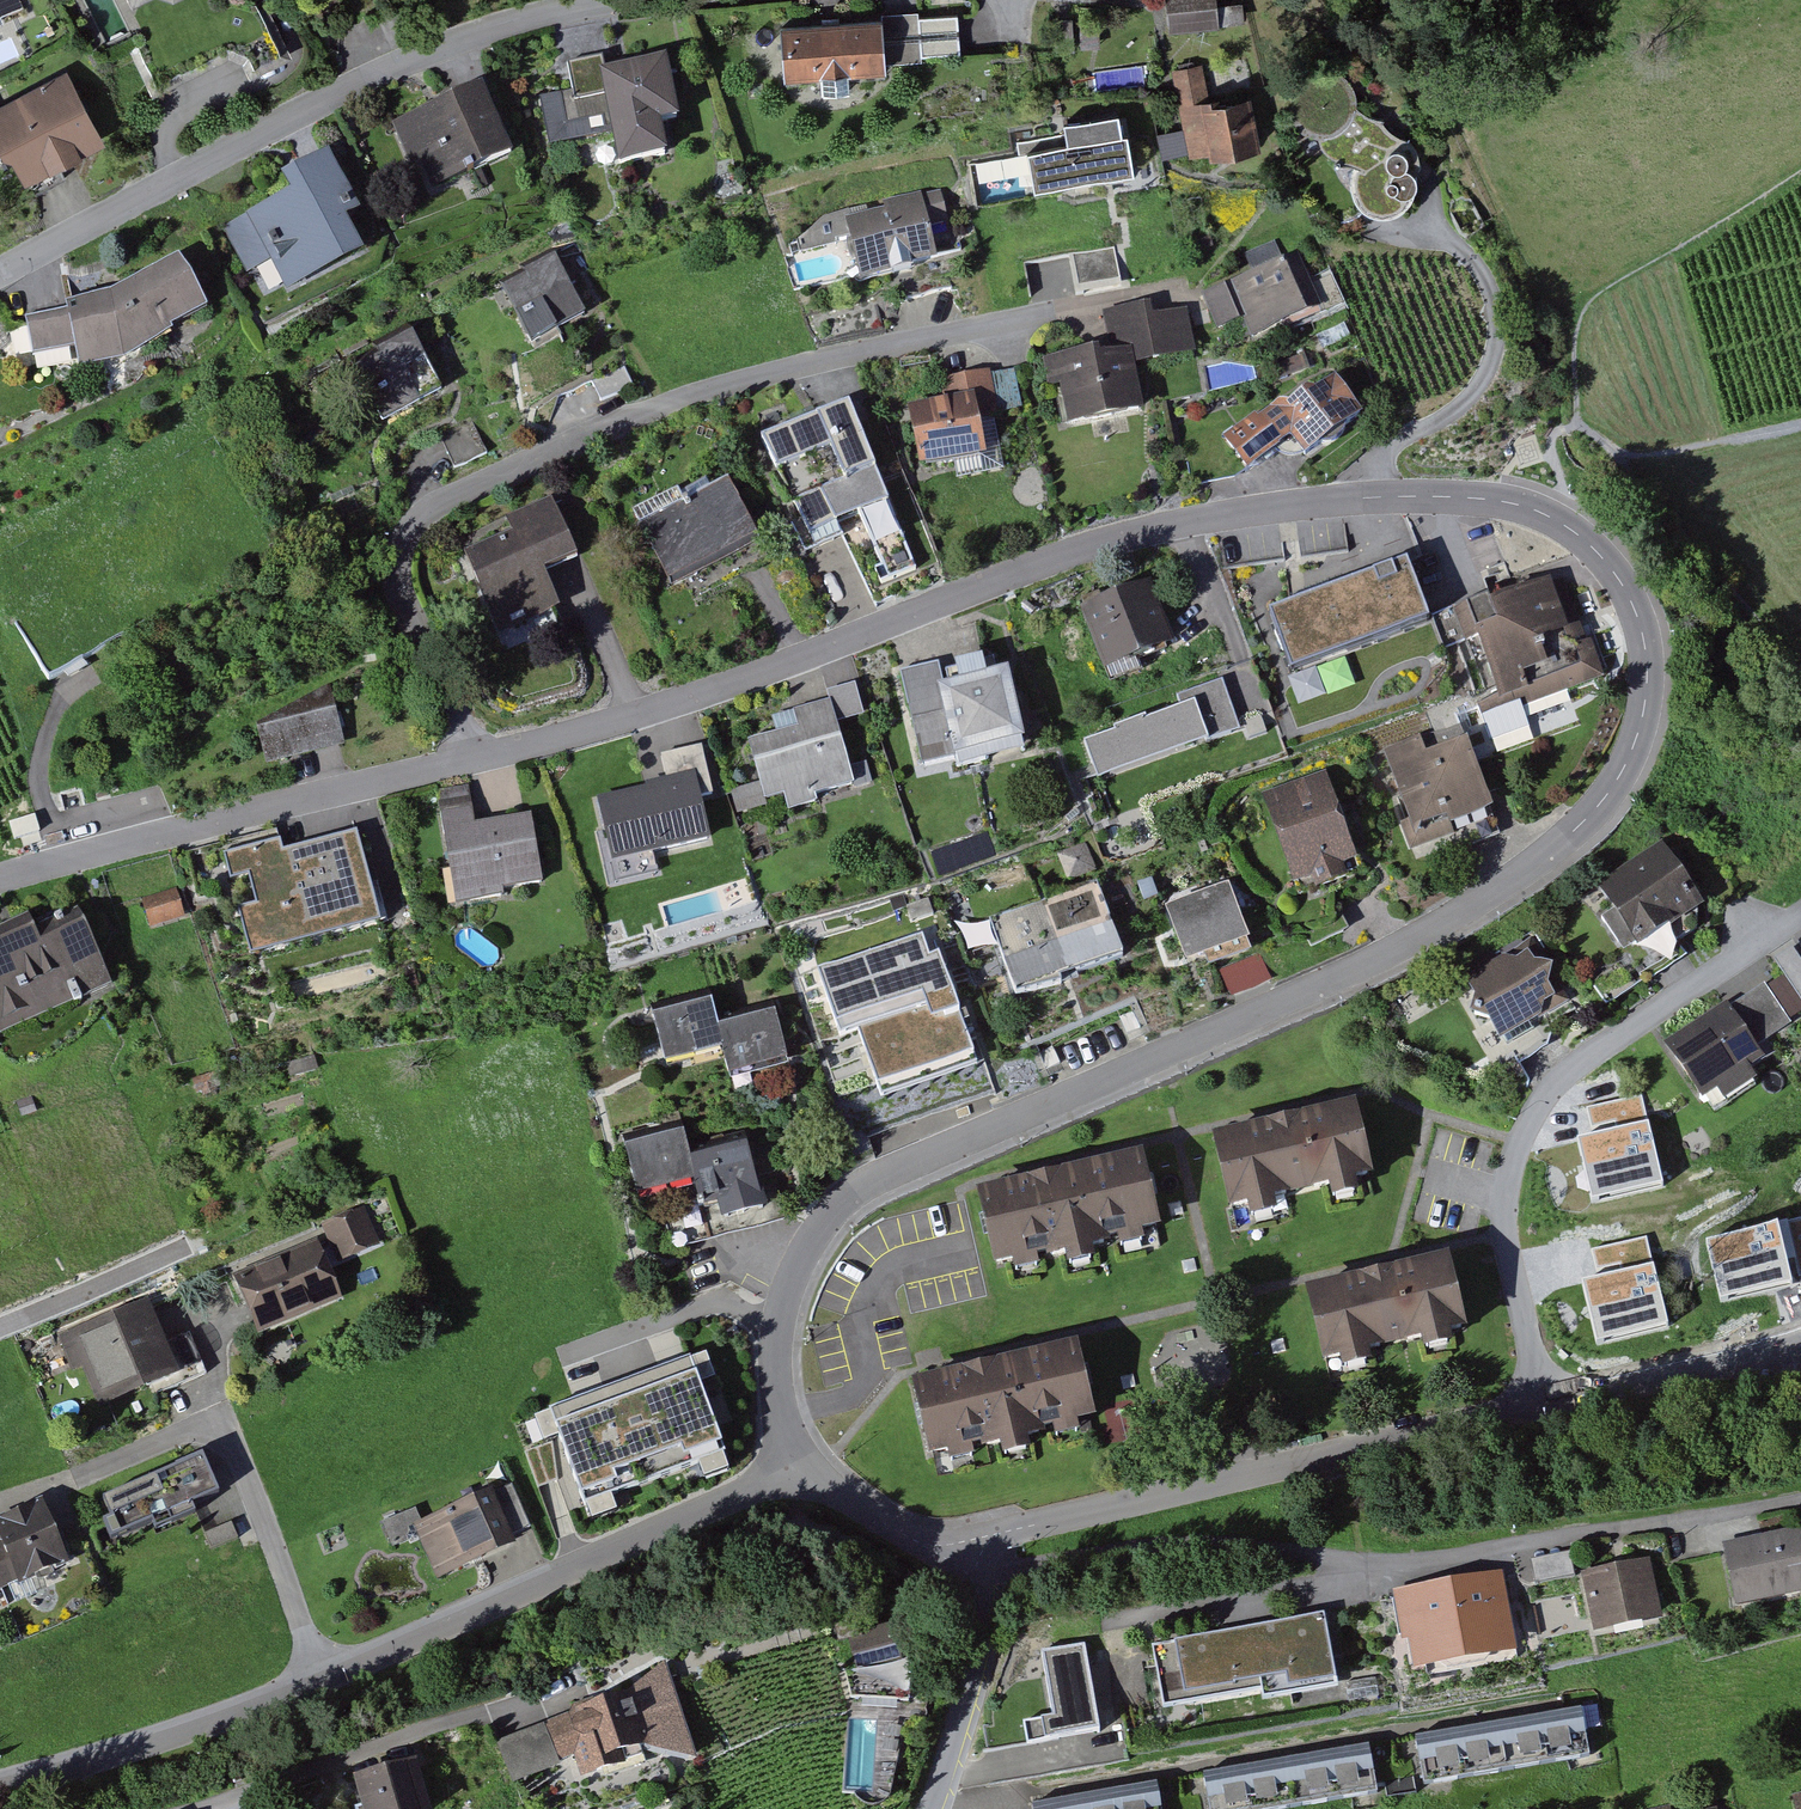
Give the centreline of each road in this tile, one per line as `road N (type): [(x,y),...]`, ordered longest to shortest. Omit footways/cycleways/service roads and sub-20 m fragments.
road 1 (residential): [(780,1326),(817,1231),(859,1189),(1358,971),(1509,888),(1593,821),(1640,752),(1655,681),(1637,602),(1593,549),(1545,520),(1492,504),(1369,498),(1180,522),(1060,554),(822,651),(481,760)]
road 2 (residential): [(481,760),(400,585),(425,513),(670,400),(1102,308)]
road 3 (residential): [(0,273),(354,83),(500,25),(621,0)]
road 4 (residential): [(1800,920),(1600,1048),(1547,1094),(1524,1132),(1506,1231),(1537,1405)]
road 5 (residential): [(955,1552),(998,1532),(1537,1405)]
road 6 (residential): [(325,1676),(809,1465)]
road 7 (residential): [(0,1507),(220,1420),(325,1676)]
road 8 (residential): [(481,760),(0,884)]
road 9 (residential): [(1367,1573),(1800,1494)]
road 10 (residential): [(215,1808),(622,1654)]
road 11 (residential): [(955,1552),(1024,1569),(1175,1547),(1249,1551),(1367,1573)]
road 12 (track): [(1570,424),(1589,363),(1638,284),(1800,167)]
road 13 (residential): [(0,1787),(325,1676)]
road 14 (residential): [(1033,1633),(1367,1573)]
road 15 (residential): [(934,1808),(976,1658),(980,1608),(973,1578),(955,1552)]
road 16 (track): [(1800,431),(1699,450),(1652,449),(1570,424)]
road 17 (residential): [(560,1358),(699,1306),(721,1303),(780,1326)]
road 18 (residential): [(1537,1405),(1746,1360)]
road 19 (residential): [(809,1465),(853,1500),(955,1552)]
road 20 (residential): [(809,1465),(786,1412),(780,1326)]

